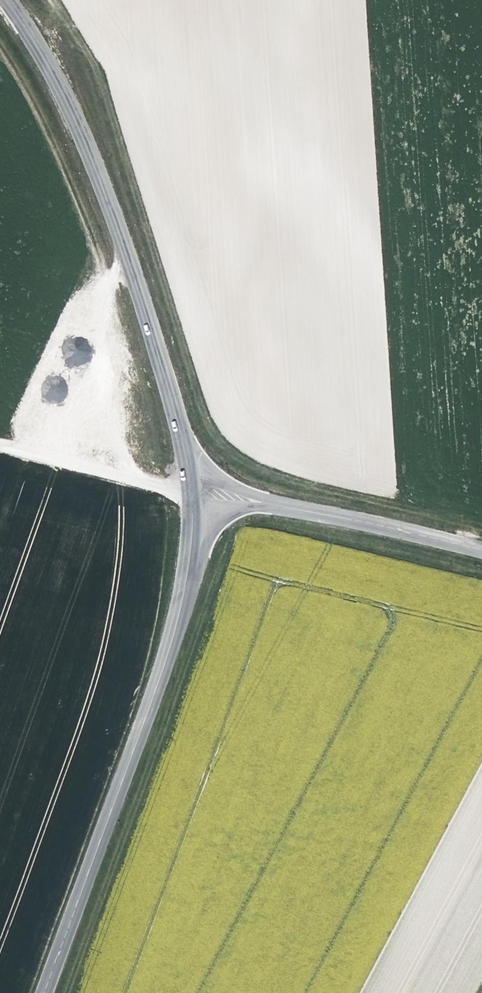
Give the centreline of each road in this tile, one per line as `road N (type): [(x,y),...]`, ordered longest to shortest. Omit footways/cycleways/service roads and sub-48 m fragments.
road 1 (tertiary): [(191,490),(158,352),(87,145),(6,0)]
road 2 (tertiary): [(44,992),(165,658),(186,581),(191,490)]
road 3 (tertiary): [(481,550),(191,490)]
road 4 (track): [(191,490),(0,445)]

